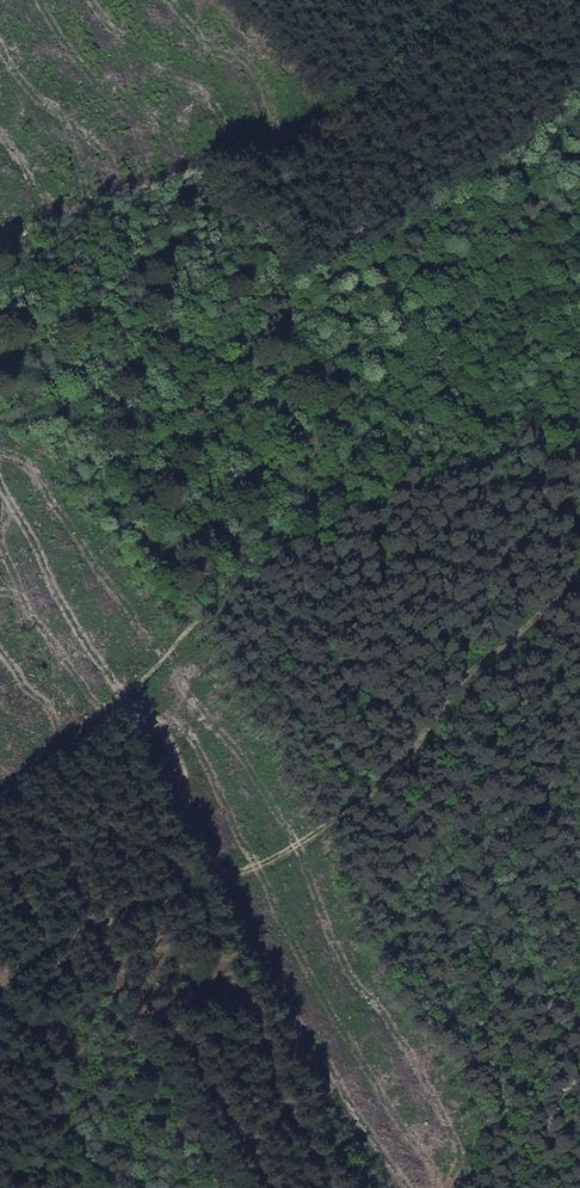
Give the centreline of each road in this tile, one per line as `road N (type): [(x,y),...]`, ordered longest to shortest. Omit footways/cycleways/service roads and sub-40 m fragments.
road 1 (track): [(0,969),(134,900),(205,880),(343,807),(386,773),(579,554)]
road 2 (track): [(0,791),(120,706),(216,604),(289,546),(370,494),(550,420),(579,390)]
road 3 (track): [(445,0),(333,100),(204,160),(54,214),(0,249)]

